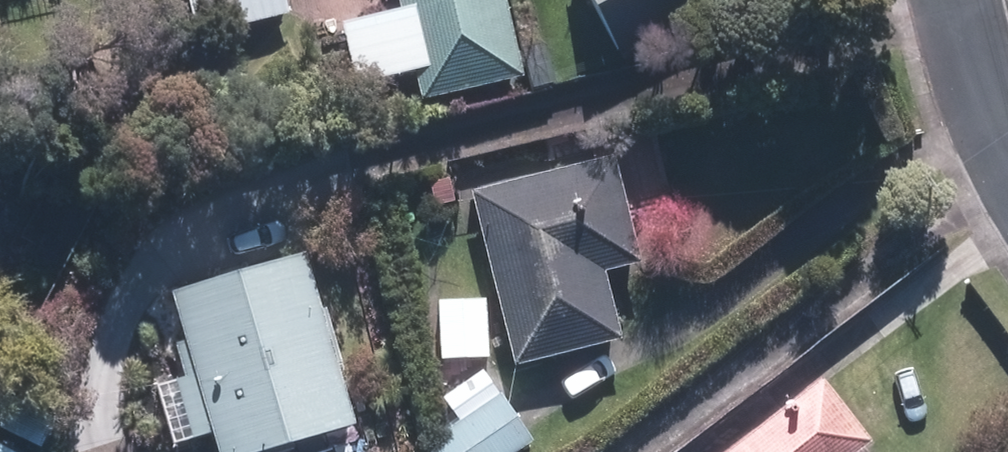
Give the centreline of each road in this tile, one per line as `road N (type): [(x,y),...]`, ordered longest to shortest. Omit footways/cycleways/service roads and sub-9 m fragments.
road 1 (residential): [(955,0),(973,74),(1007,157)]

